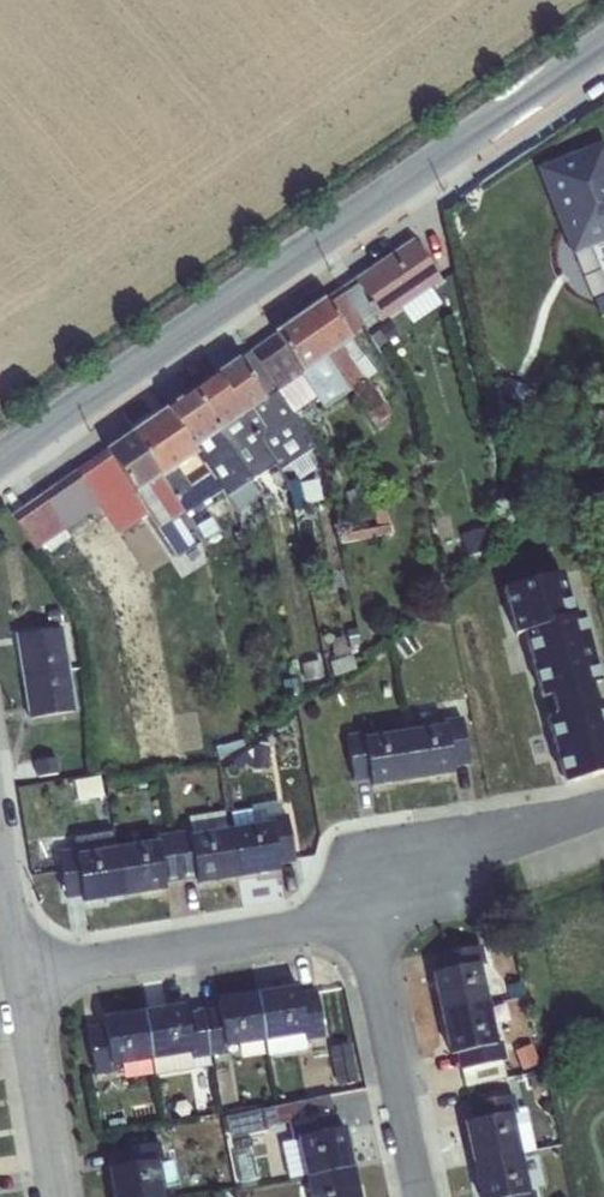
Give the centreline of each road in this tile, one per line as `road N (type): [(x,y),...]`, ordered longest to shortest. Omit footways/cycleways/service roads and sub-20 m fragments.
road 1 (tertiary): [(0,458),(603,41)]
road 2 (residential): [(22,973),(370,916)]
road 3 (residential): [(426,1196),(370,916)]
road 4 (residential): [(370,916),(463,848),(603,805)]
road 5 (residential): [(22,973),(59,1196)]
road 6 (residential): [(0,842),(22,973)]

